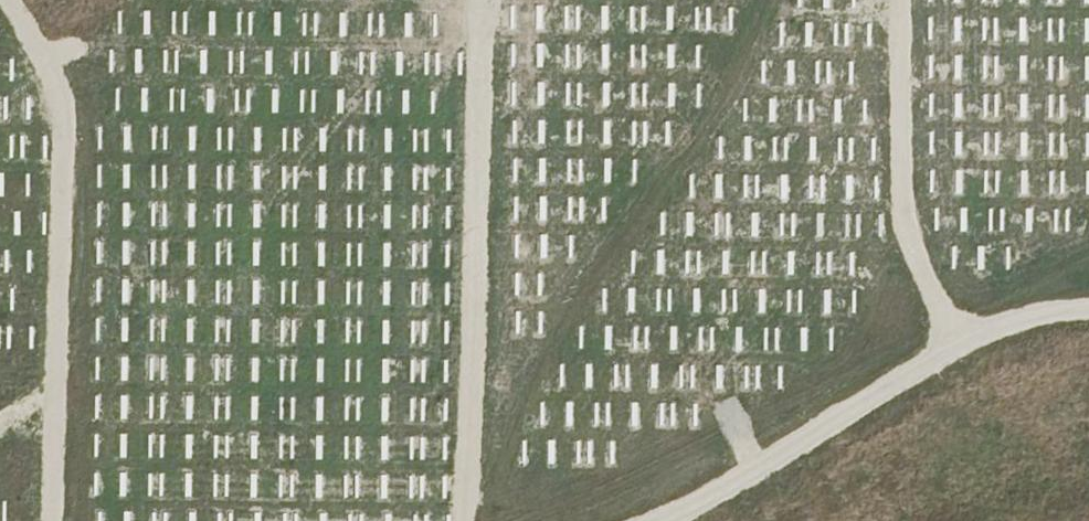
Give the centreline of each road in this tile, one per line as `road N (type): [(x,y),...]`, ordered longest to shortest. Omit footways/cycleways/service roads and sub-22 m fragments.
road 1 (track): [(49,520),(63,99),(12,0)]
road 2 (track): [(487,0),(465,520)]
road 3 (track): [(659,520),(975,332),(1052,309),(1088,308)]
road 4 (track): [(953,345),(906,216),(904,0)]

